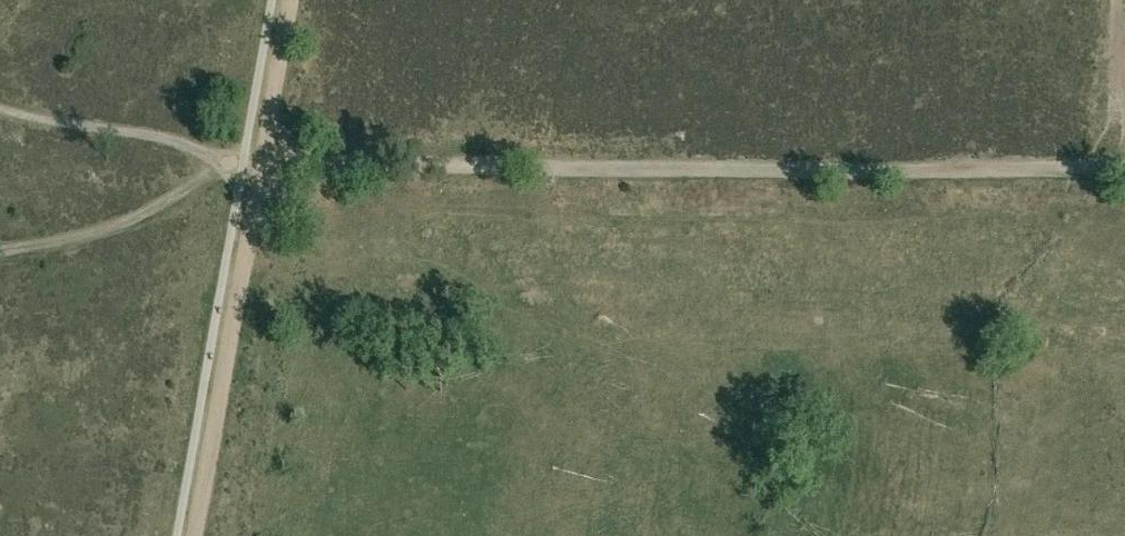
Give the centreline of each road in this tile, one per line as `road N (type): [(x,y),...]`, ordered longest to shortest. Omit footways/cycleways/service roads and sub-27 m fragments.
road 1 (track): [(269,162),(1124,170)]
road 2 (track): [(197,535),(269,162)]
road 3 (track): [(0,106),(243,155)]
road 4 (track): [(1090,170),(1110,0)]
road 5 (track): [(269,162),(288,0)]

